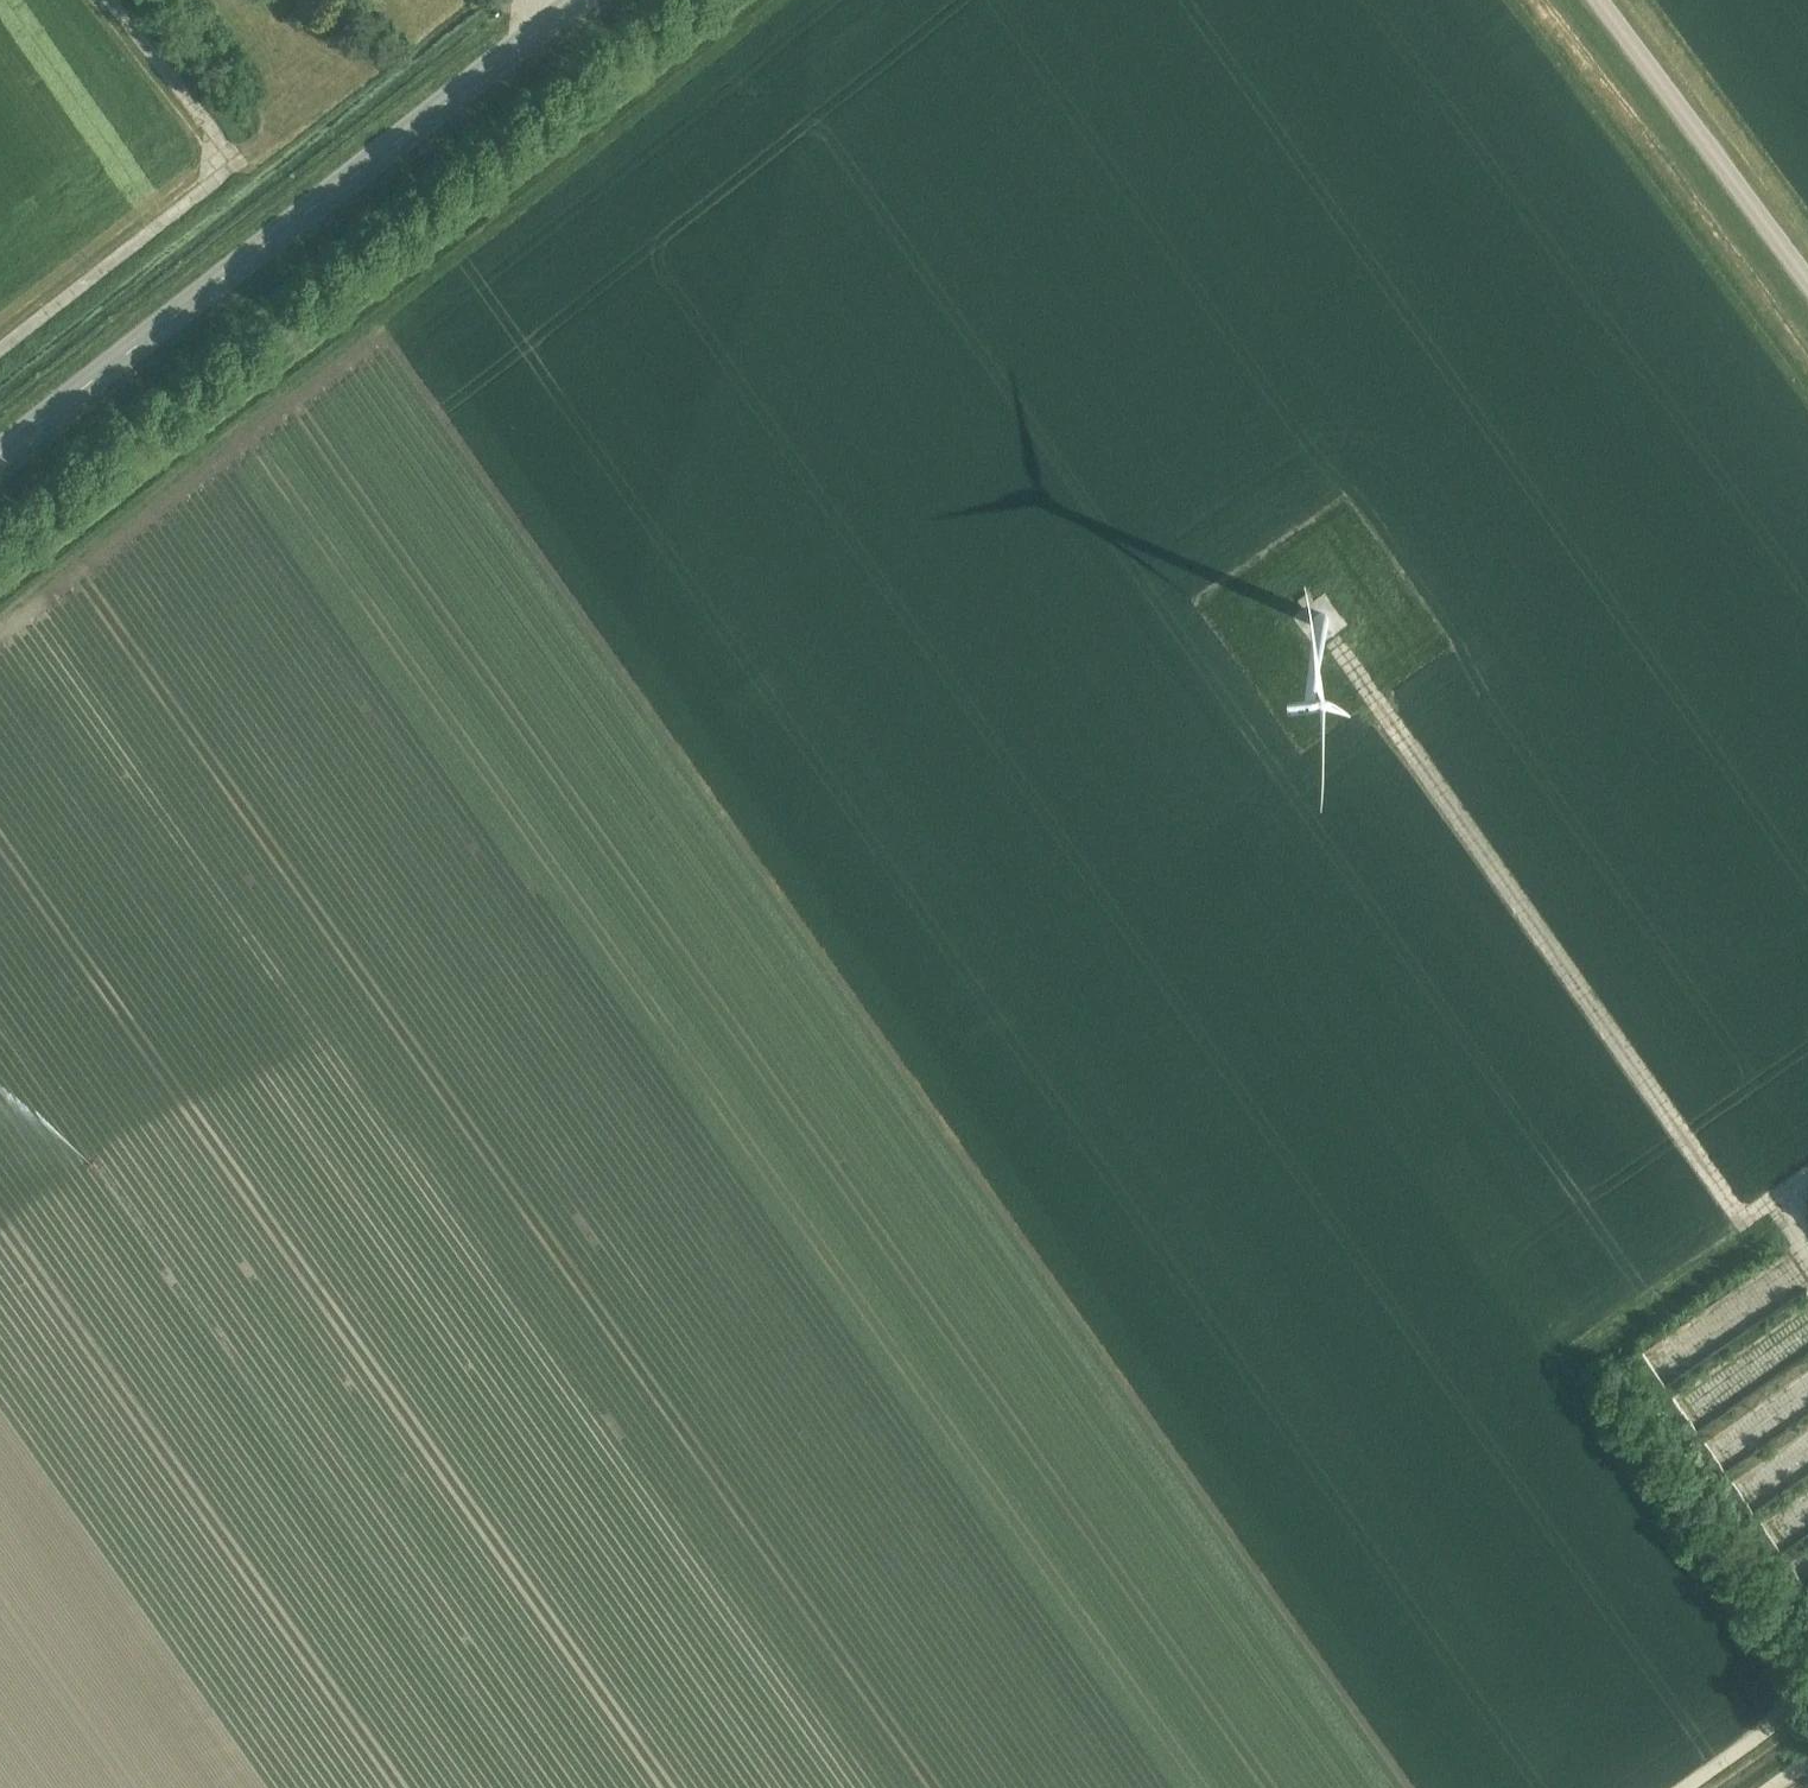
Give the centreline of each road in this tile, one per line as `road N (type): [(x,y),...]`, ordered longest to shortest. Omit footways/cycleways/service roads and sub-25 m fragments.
road 1 (unclassified): [(0,453),(574,0)]
road 2 (unclassified): [(1807,277),(1598,0)]
road 3 (track): [(1805,1704),(1685,1787)]

